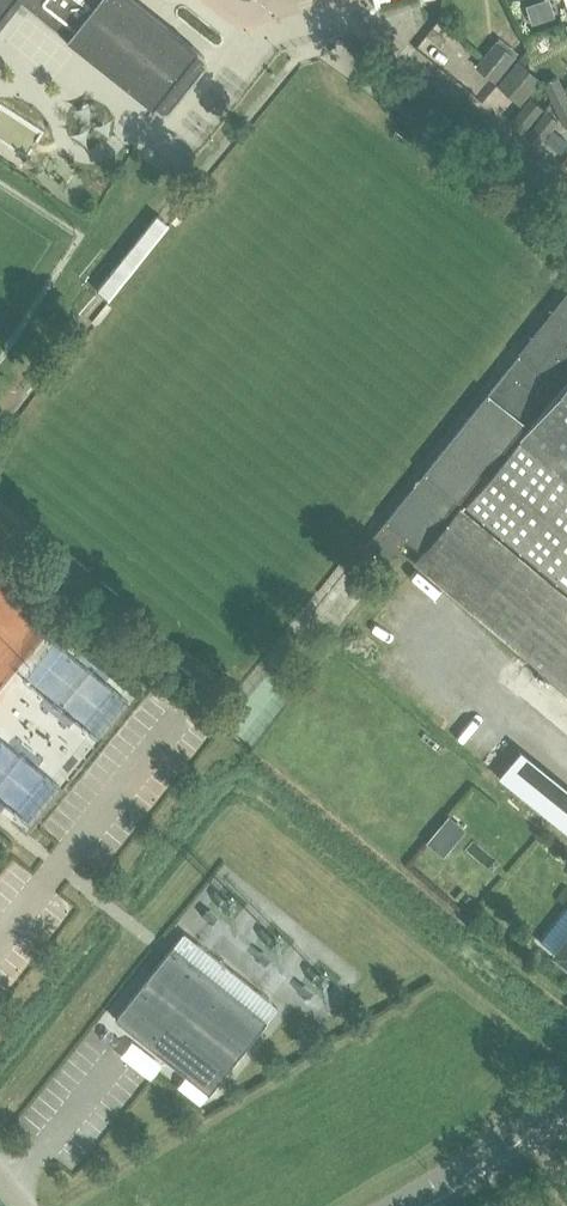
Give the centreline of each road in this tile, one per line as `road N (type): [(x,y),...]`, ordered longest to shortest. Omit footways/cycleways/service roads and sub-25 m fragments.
road 1 (unclassified): [(566,181),(344,0)]
road 2 (tertiary): [(403,1205),(566,1105)]

